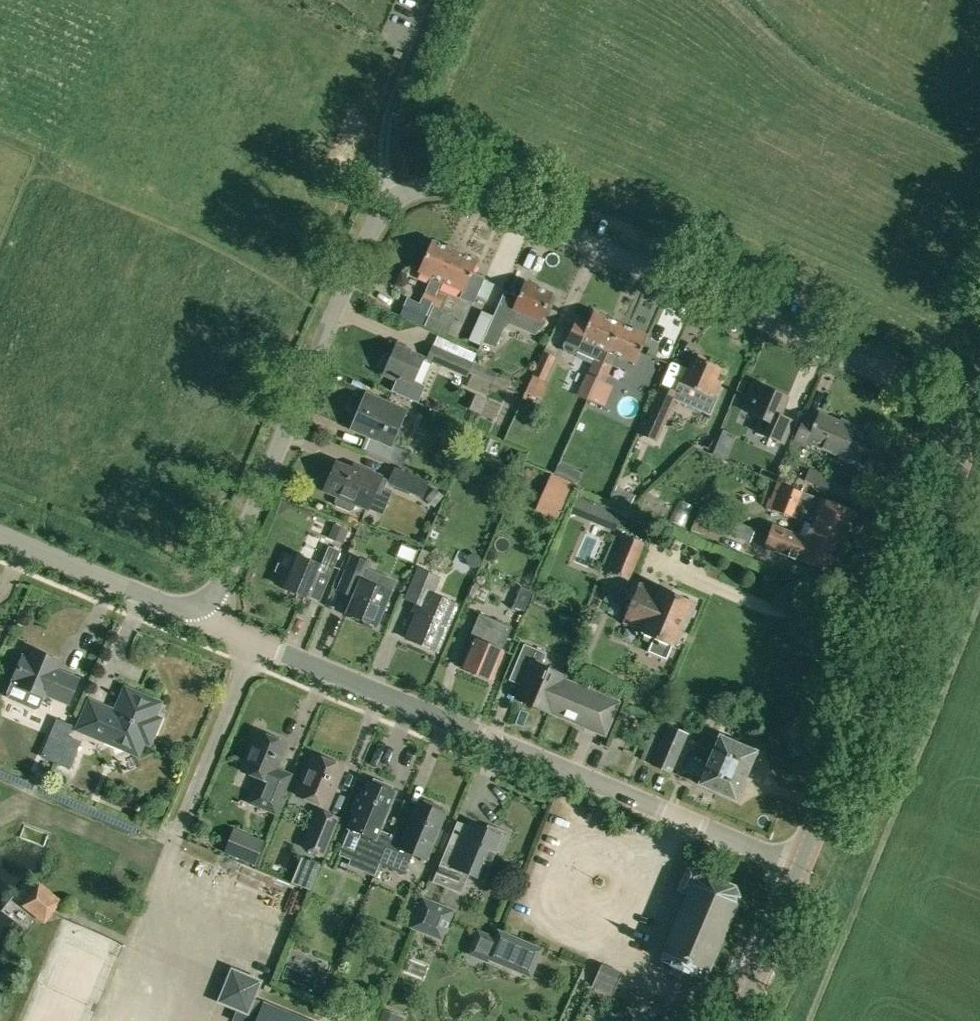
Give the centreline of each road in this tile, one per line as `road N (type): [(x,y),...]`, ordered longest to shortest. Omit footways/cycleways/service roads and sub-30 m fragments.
road 1 (unclassified): [(177,608),(205,601),(218,585),(371,217),(391,199),(418,191),(452,188),(488,200),(969,415)]
road 2 (residential): [(799,865),(177,608)]
road 3 (secondary): [(799,865),(969,415)]
road 4 (unclassified): [(177,608),(0,536)]
road 5 (secondary): [(732,1020),(799,865)]

